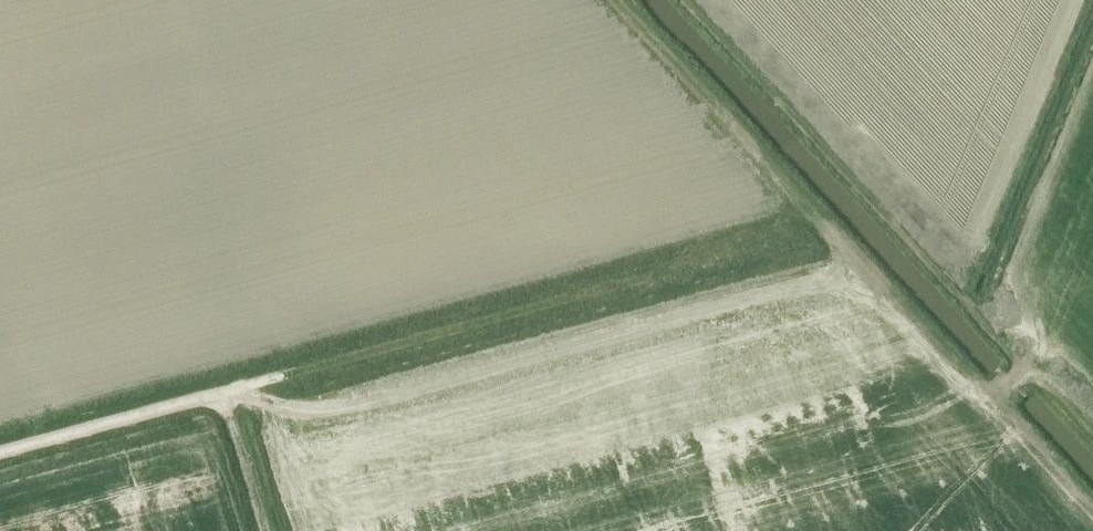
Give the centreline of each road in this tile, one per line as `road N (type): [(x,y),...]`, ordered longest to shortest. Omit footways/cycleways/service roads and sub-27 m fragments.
road 1 (track): [(221,392),(627,284),(694,294),(836,263),(862,272),(892,301),(958,380),(997,393),(1026,380)]
road 2 (track): [(836,263),(840,248),(825,224),(619,0)]
road 3 (track): [(0,452),(221,392)]
road 4 (track): [(221,392),(264,530)]

